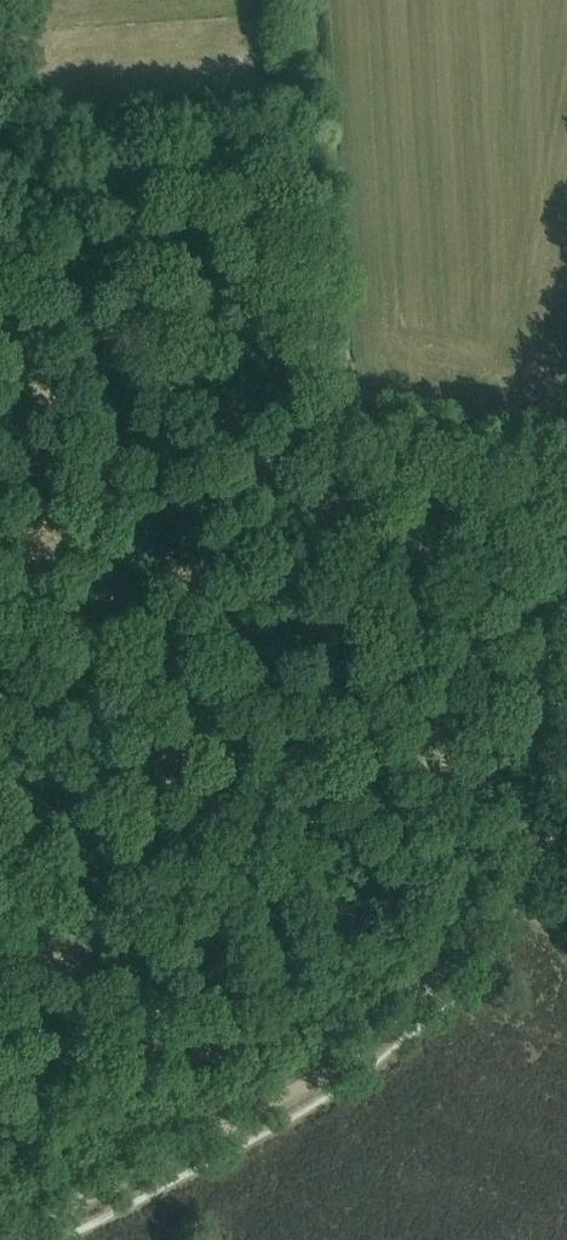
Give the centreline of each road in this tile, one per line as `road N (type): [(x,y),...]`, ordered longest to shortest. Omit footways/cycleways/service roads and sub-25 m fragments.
road 1 (track): [(566,481),(325,419),(313,400),(296,146),(0,189)]
road 2 (track): [(0,1239),(336,1063),(418,994),(496,902)]
road 3 (track): [(336,426),(313,454),(318,503),(350,533),(494,560),(550,477)]
road 4 (track): [(496,902),(545,784),(566,673)]

